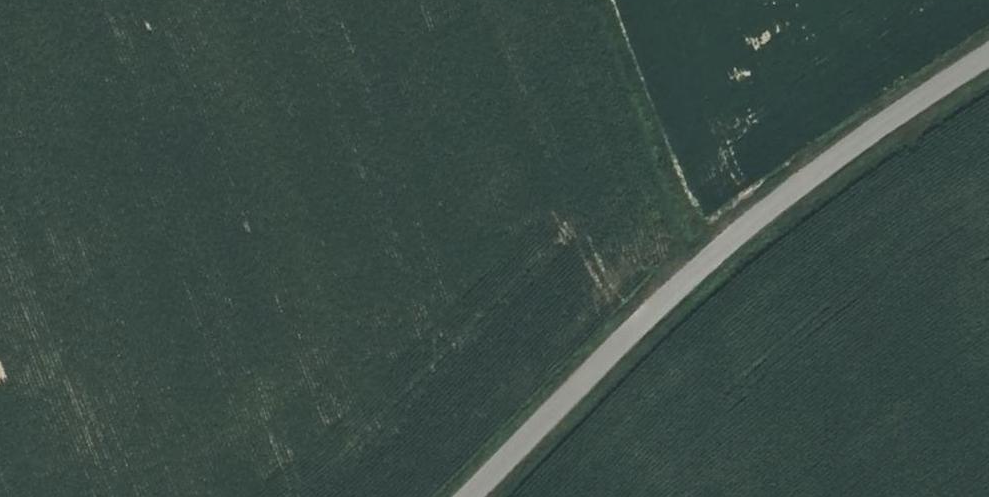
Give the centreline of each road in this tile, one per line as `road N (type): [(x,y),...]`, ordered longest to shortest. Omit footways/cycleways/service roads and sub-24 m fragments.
road 1 (unclassified): [(988,65),(688,282),(470,496)]

